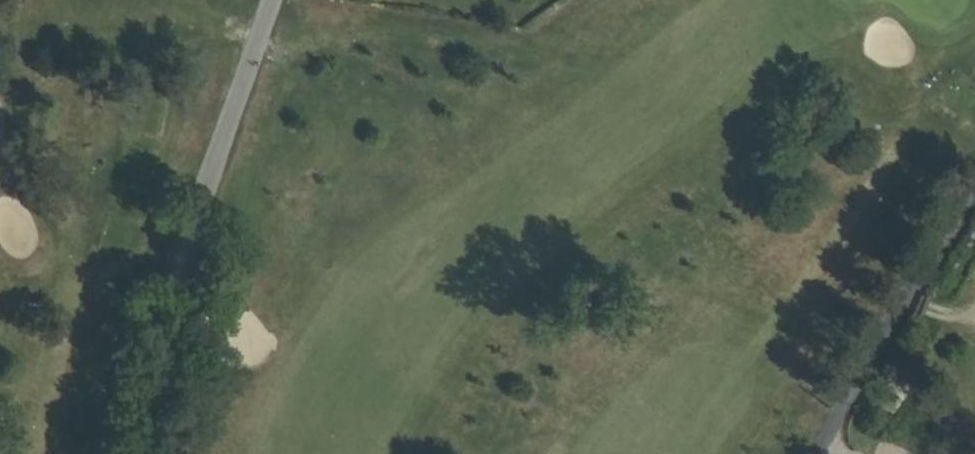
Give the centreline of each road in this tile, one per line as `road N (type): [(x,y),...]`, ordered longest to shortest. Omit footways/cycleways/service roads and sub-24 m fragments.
road 1 (tertiary): [(275,0),(184,262),(143,453)]
road 2 (residential): [(821,453),(974,196)]

